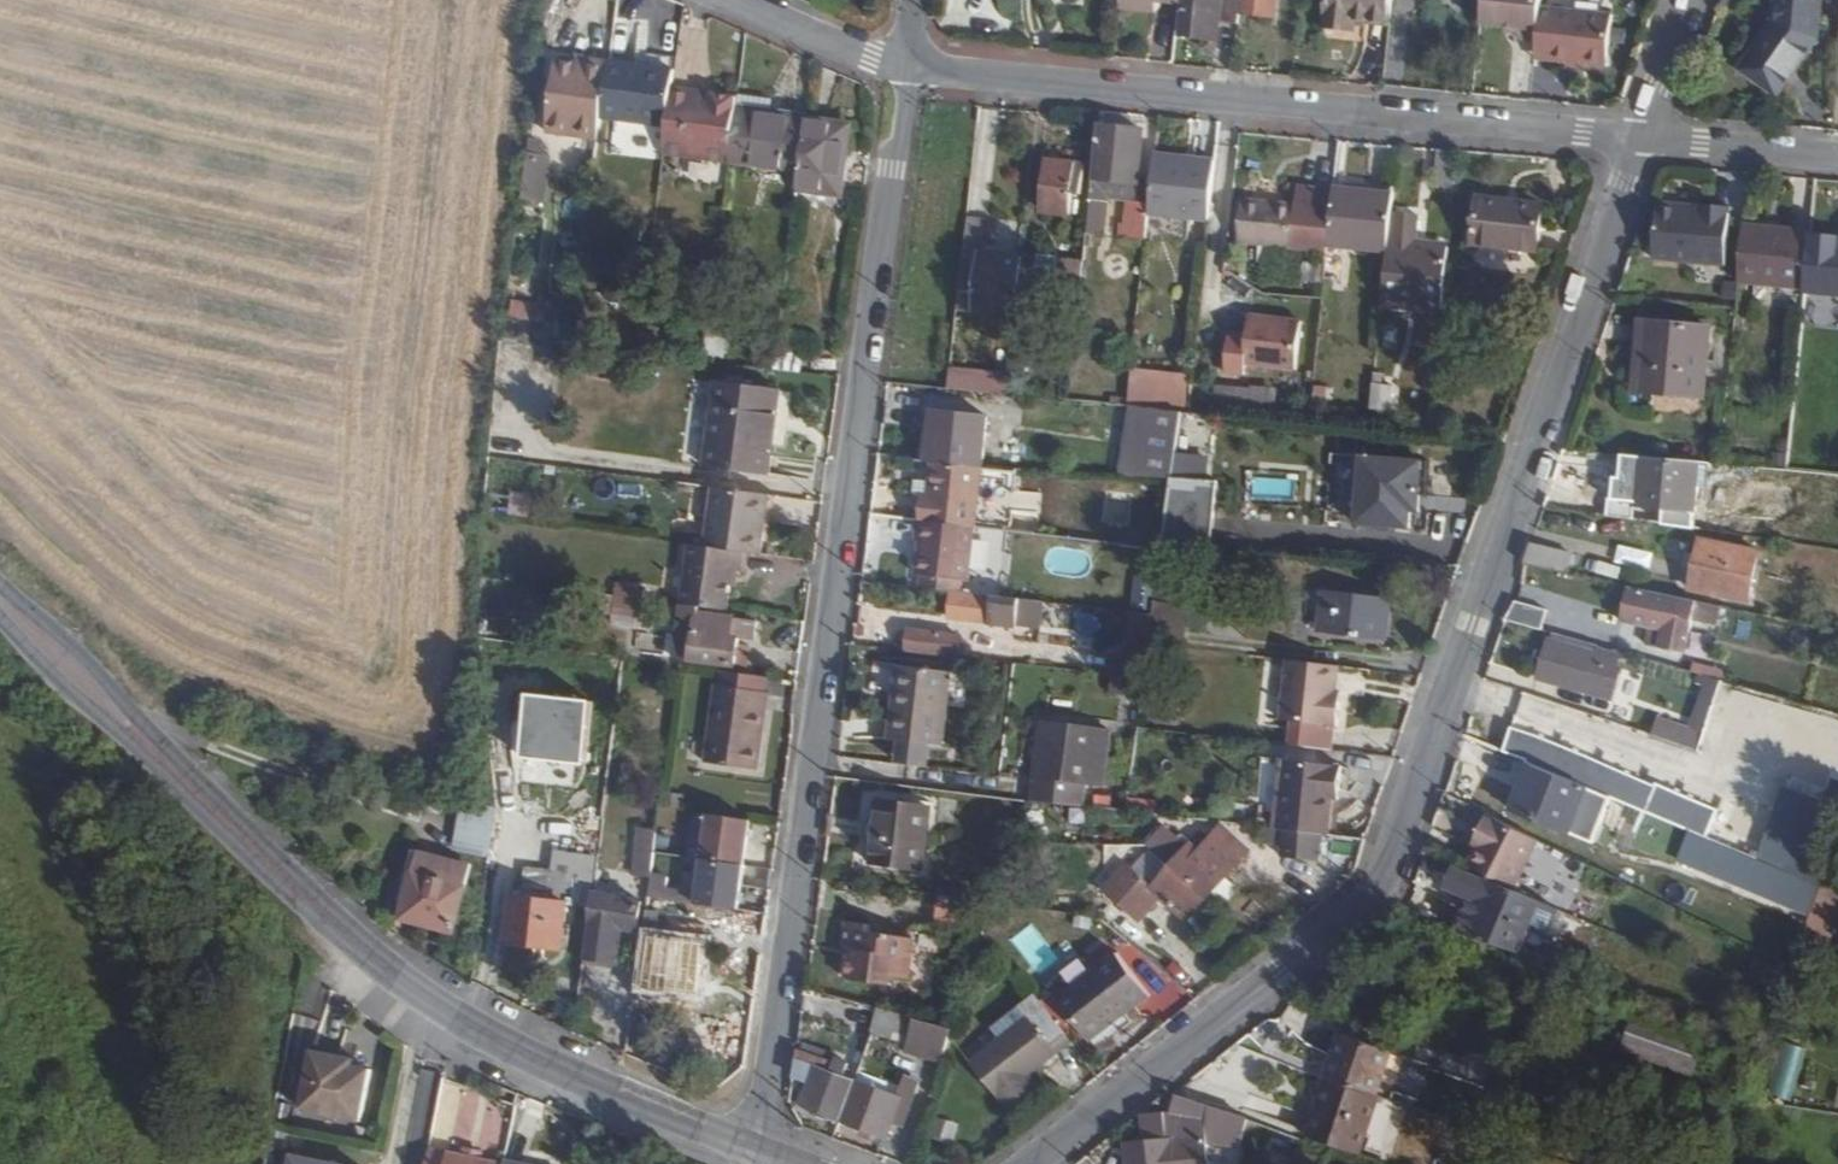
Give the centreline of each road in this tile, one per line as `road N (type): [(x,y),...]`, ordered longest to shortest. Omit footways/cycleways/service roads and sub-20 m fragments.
road 1 (residential): [(1044,1163),(1378,897),(1642,139)]
road 2 (residential): [(756,1153),(890,168),(911,71)]
road 3 (residential): [(911,71),(1642,139)]
road 4 (tertiary): [(377,966),(90,660),(0,590)]
road 5 (tertiary): [(0,619),(54,681),(307,920),(377,966)]
road 6 (track): [(174,1163),(108,952),(31,810),(0,772)]
road 7 (tertiary): [(377,966),(463,1026),(544,1070),(756,1153)]
road 8 (track): [(419,820),(143,719)]
road 9 (residential): [(1642,139),(1837,161)]
road 10 (residential): [(730,0),(911,71)]
road 11 (residential): [(1642,139),(1689,0)]

